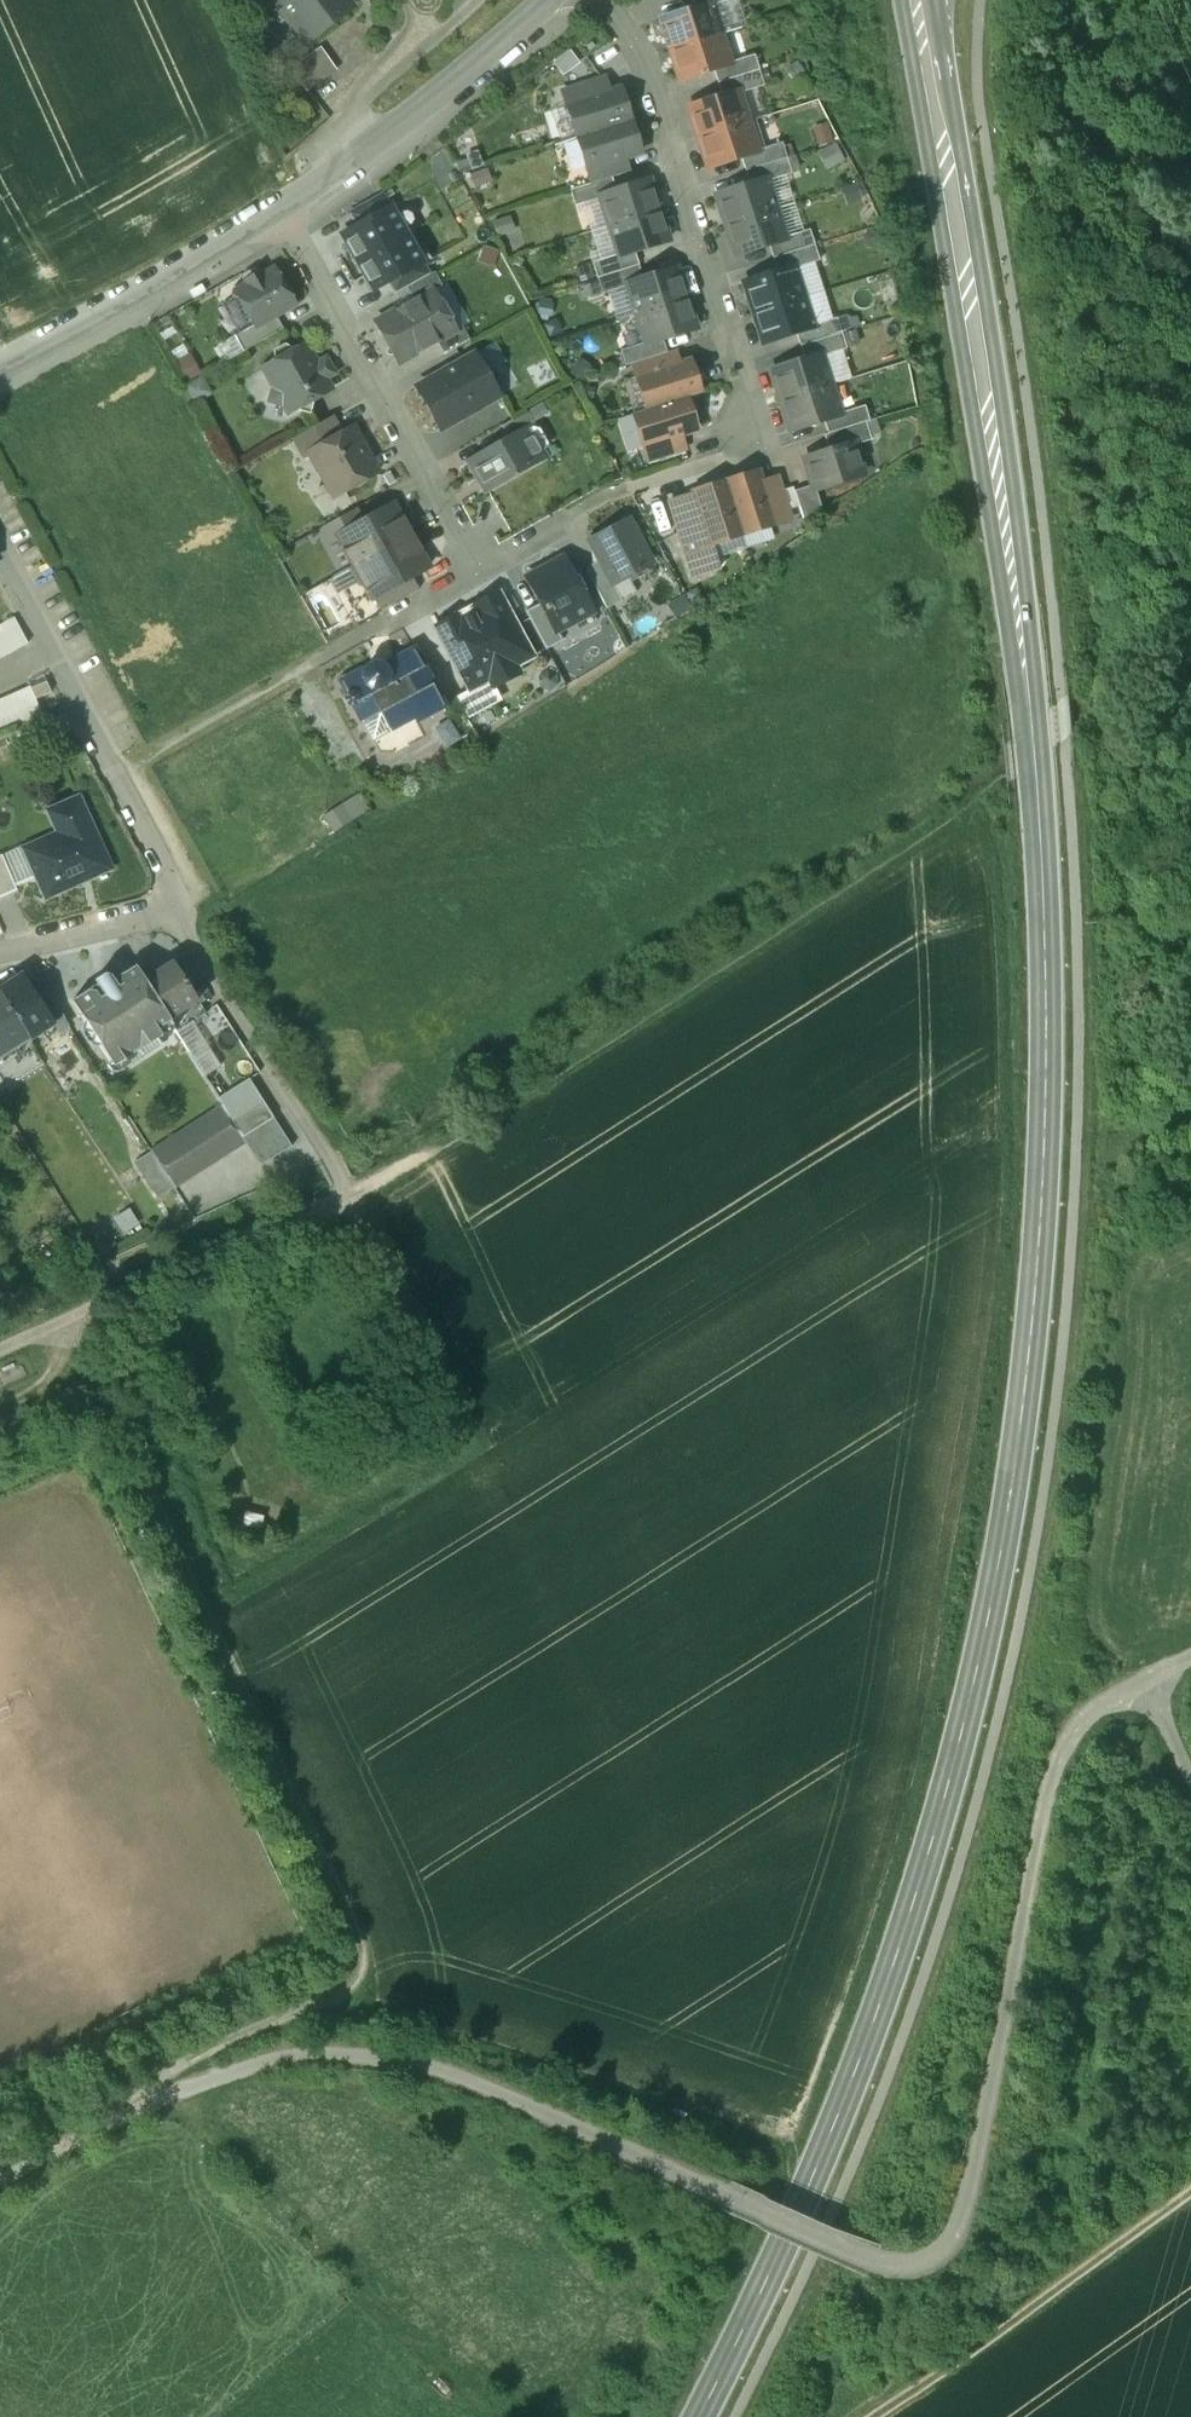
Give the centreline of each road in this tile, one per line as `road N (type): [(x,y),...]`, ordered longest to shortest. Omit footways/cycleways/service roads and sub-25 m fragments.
road 1 (secondary): [(703,2416),(820,2167),(967,1732),(1032,1342),(1046,1093),(1046,860),(989,387),(925,28)]
road 2 (track): [(0,2184),(130,2110),(298,2060),(379,2060),(453,2077),(895,2270),(926,2270),(950,2251),(967,2220),(1061,1749),(1097,1711),(1190,1667)]
road 3 (track): [(85,1321),(369,1962),(360,1985),(172,2073),(130,2110)]
road 4 (residential): [(599,0),(642,63),(763,445),(610,501),(483,572)]
road 5 (track): [(1006,799),(351,1204)]
road 6 (residential): [(0,955),(175,909),(169,875),(0,553)]
road 7 (residential): [(281,213),(483,572)]
road 8 (track): [(351,1204),(0,1358)]
road 9 (track): [(1190,2193),(883,2416)]
road 10 (track): [(351,1204),(175,909)]
road 11 (residential): [(540,0),(337,175),(281,213)]
road 12 (residential): [(281,213),(0,366)]
road 13 (track): [(467,1437),(351,1204)]

